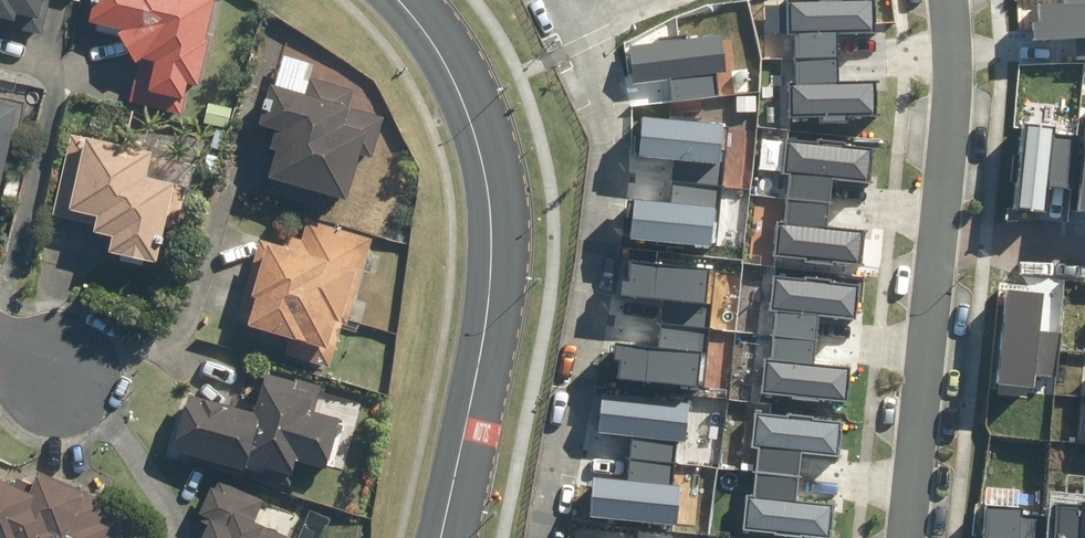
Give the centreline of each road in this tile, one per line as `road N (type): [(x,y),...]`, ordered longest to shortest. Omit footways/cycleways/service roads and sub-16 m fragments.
road 1 (tertiary): [(398,0),(453,71),(485,138),(494,222),(492,304),(442,537)]
road 2 (residential): [(575,26),(605,94),(612,149),(551,537)]
road 3 (residential): [(939,231),(907,537)]
road 4 (residential): [(946,0),(939,231)]
road 5 (residential): [(939,231),(1084,248)]

